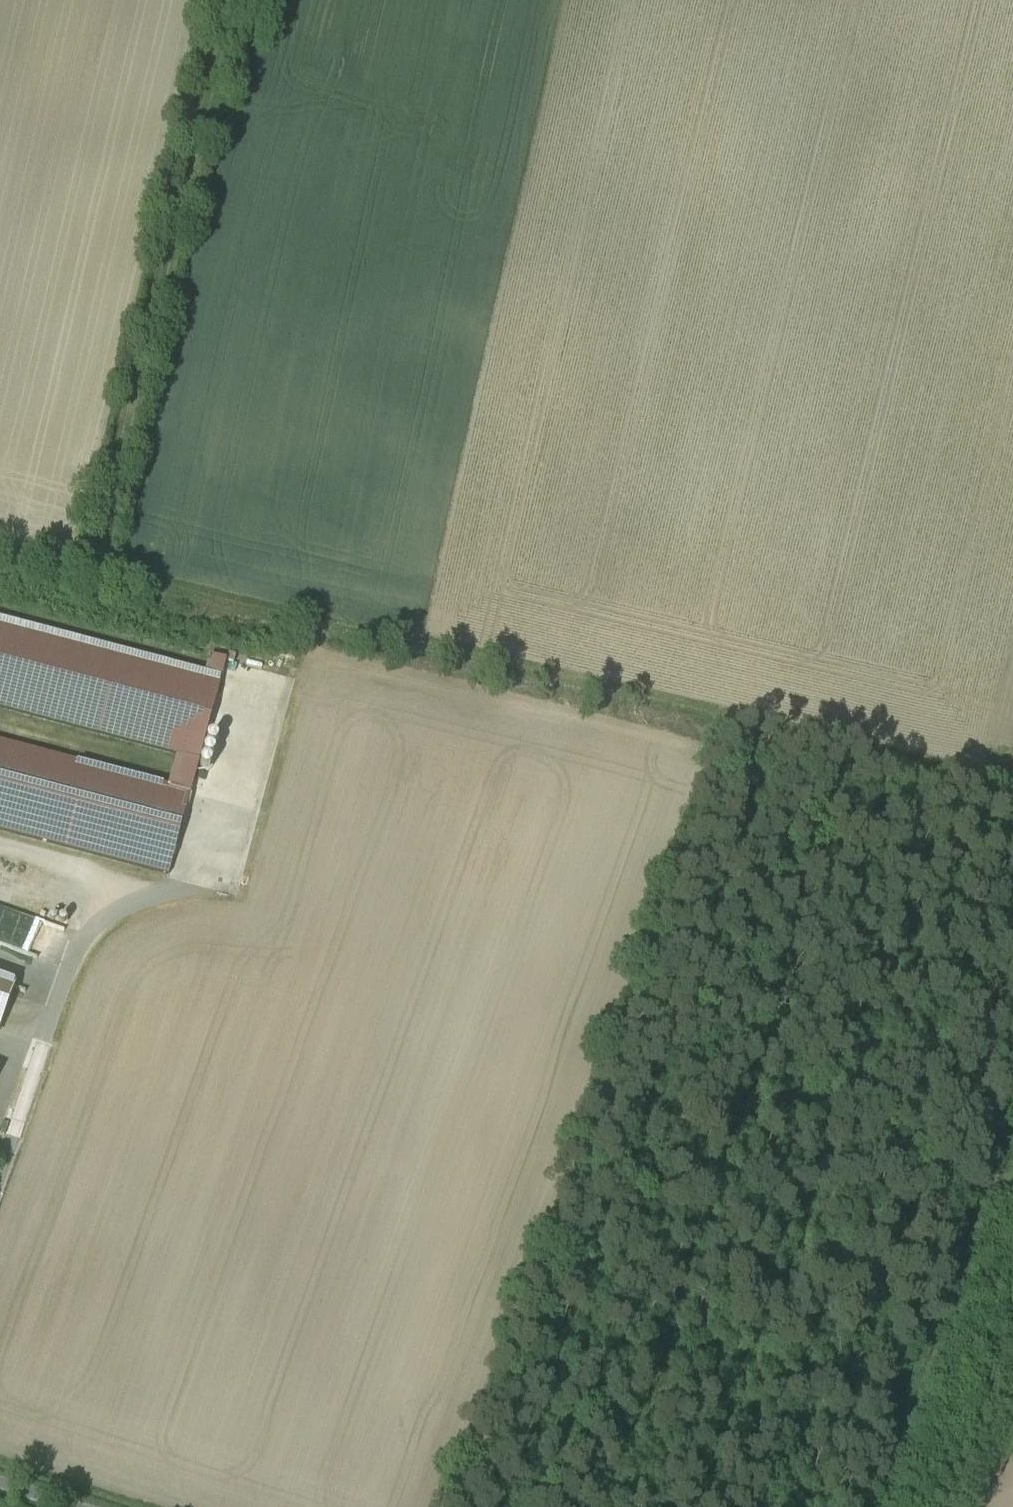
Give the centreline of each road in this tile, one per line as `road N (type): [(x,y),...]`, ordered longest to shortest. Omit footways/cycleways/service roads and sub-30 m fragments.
road 1 (track): [(228,0),(95,547)]

